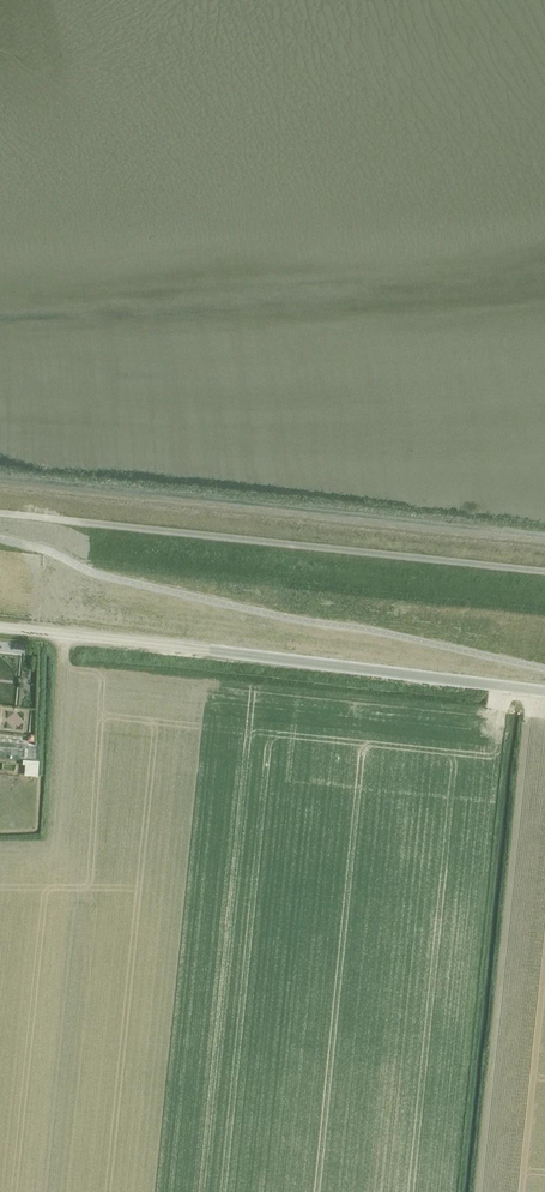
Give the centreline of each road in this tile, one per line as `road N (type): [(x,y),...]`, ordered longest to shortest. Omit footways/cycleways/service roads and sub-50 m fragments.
road 1 (unclassified): [(544,692),(0,625)]

